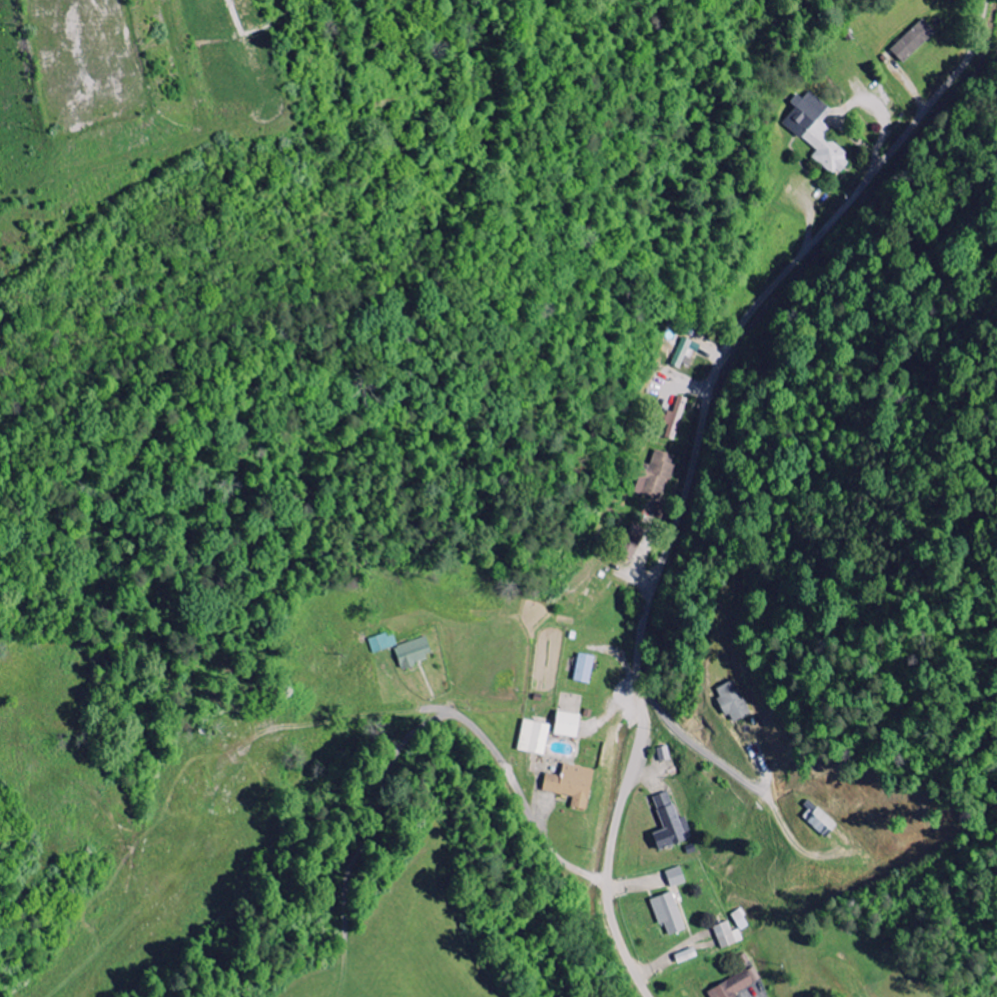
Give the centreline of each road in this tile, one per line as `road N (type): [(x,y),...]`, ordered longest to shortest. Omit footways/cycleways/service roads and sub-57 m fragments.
road 1 (residential): [(650,996),(615,925),(610,868),(631,765),(644,621),(719,372),(755,308),(968,59),(987,0)]
road 2 (residential): [(443,707),(394,762),(350,875),(339,996)]
road 3 (residential): [(609,882),(553,850),(491,743),(443,707)]

